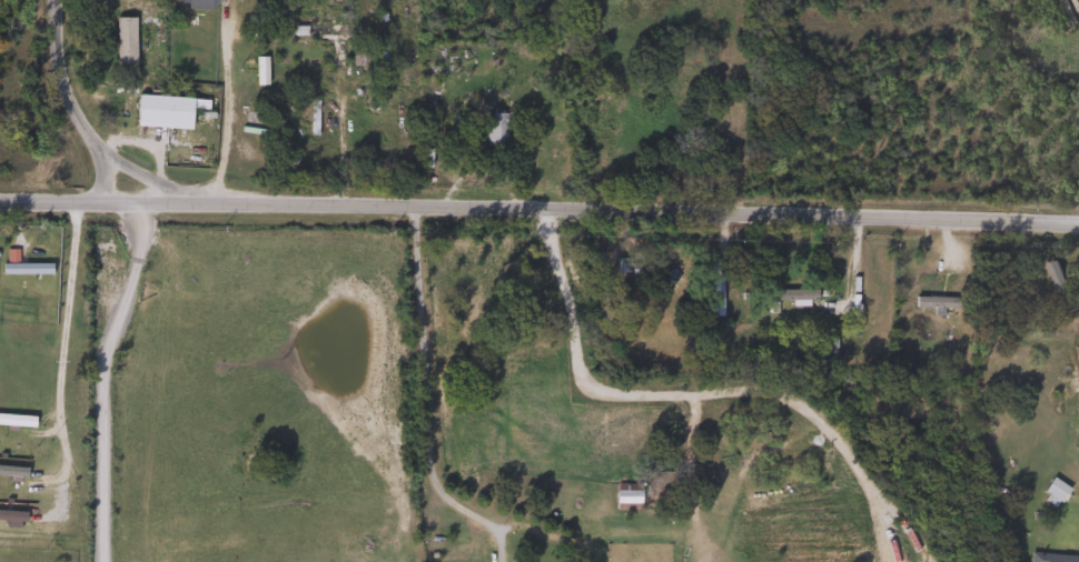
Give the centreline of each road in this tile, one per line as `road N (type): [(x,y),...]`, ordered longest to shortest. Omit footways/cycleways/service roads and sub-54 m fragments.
road 1 (residential): [(1078,219),(592,201),(0,197)]
road 2 (residential): [(412,198),(433,474),(462,511),(504,532)]
road 3 (residential): [(52,0),(66,98),(88,142),(136,198)]

